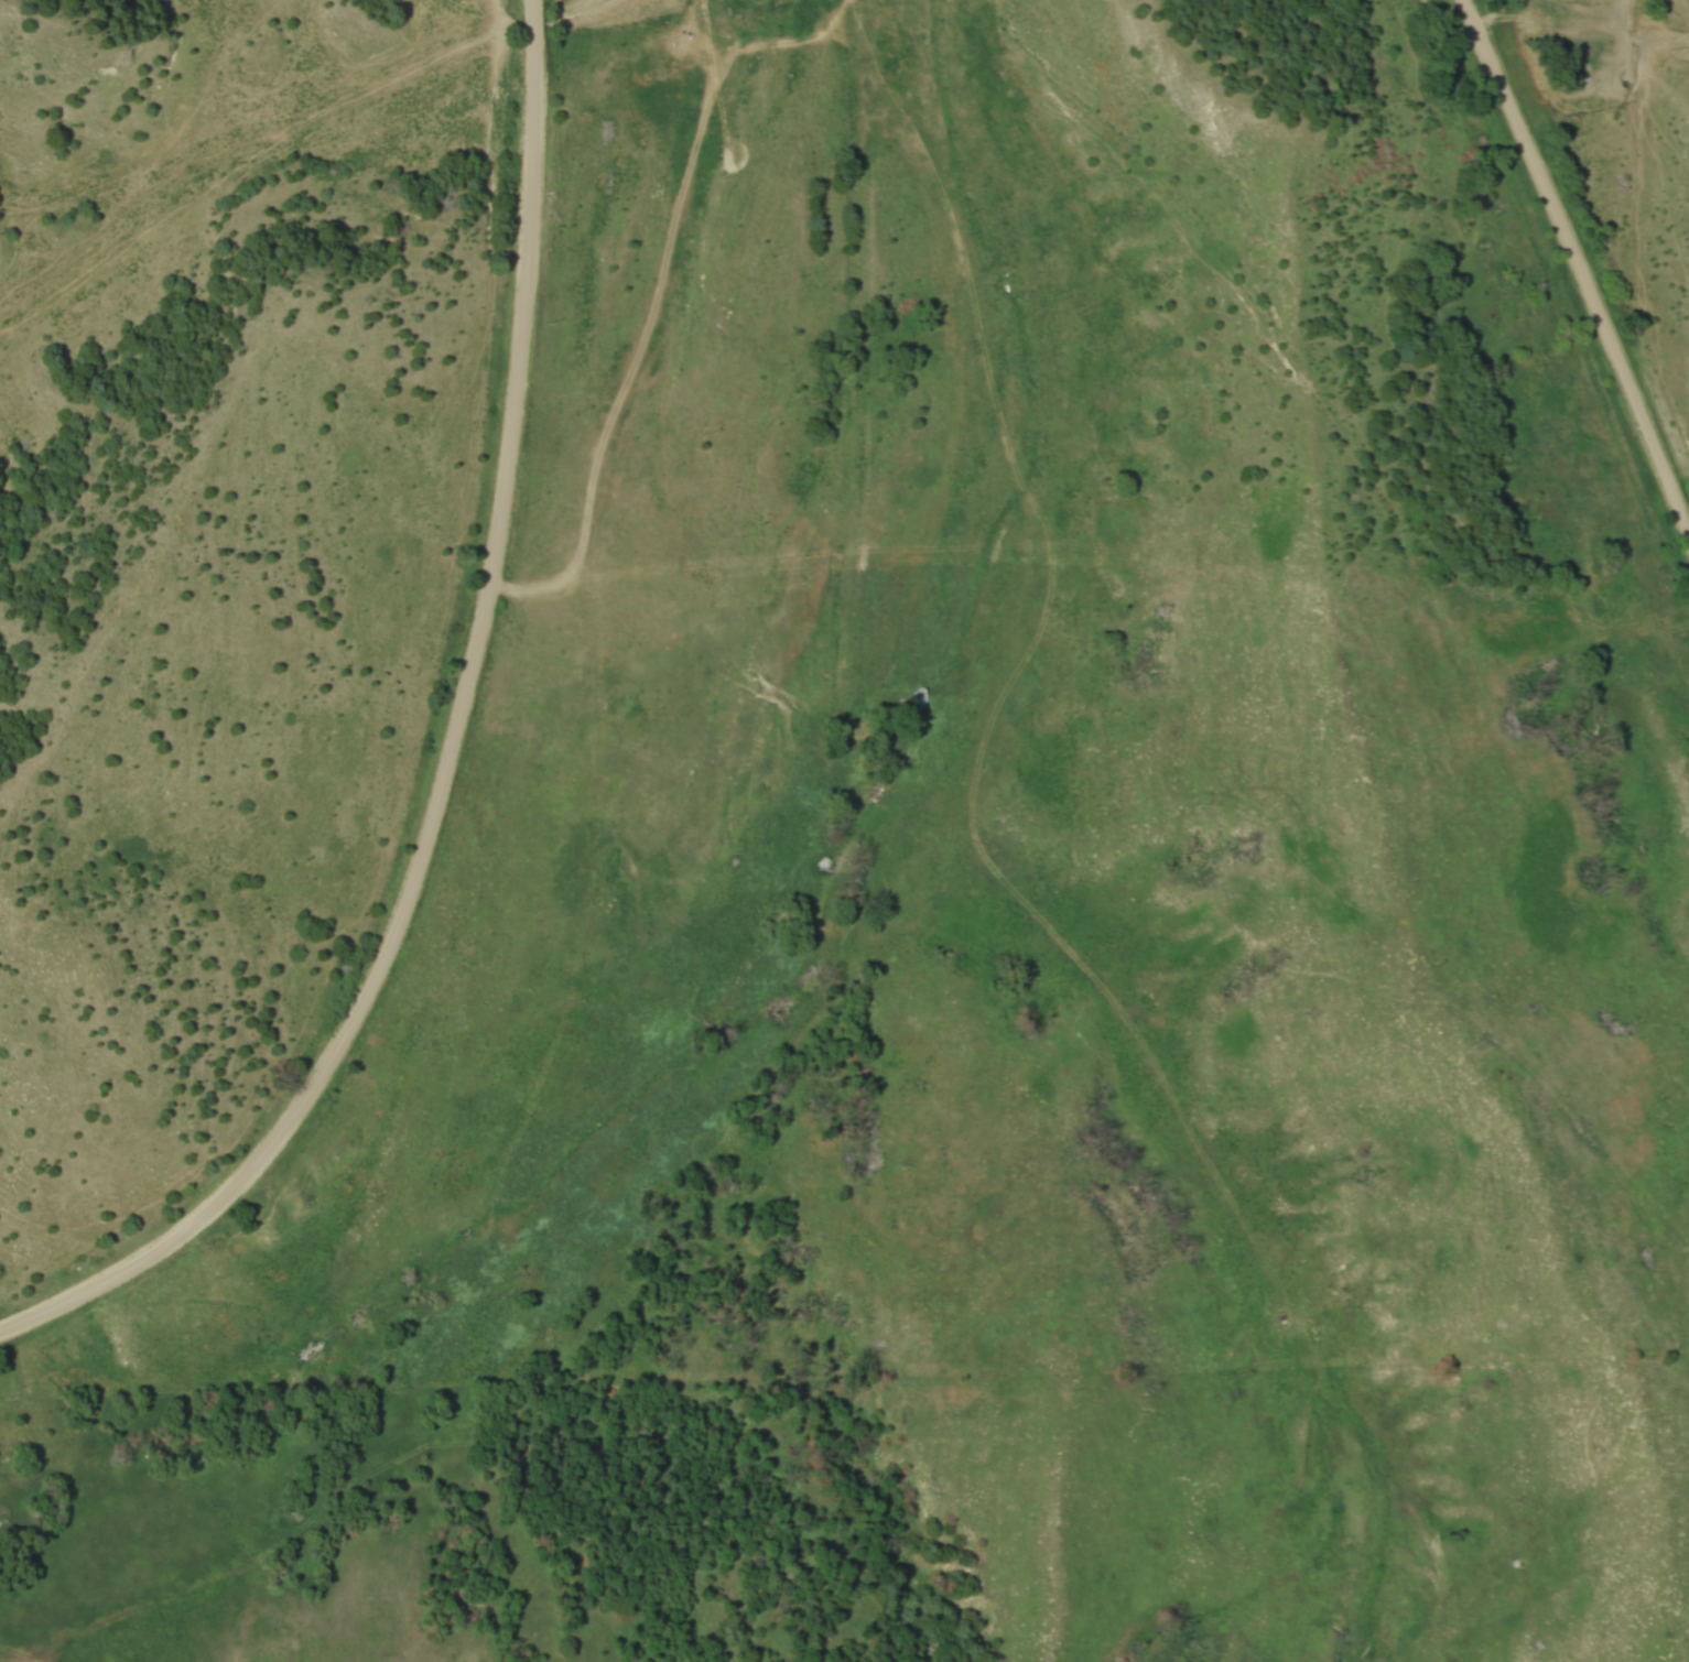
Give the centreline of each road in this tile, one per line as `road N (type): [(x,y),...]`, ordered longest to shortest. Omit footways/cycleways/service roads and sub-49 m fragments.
road 1 (residential): [(0,1330),(106,1284),(232,1188),(300,1108),(388,943),(473,649),(502,488),(530,176),(529,0)]
road 2 (residential): [(1467,0),(1688,533)]

